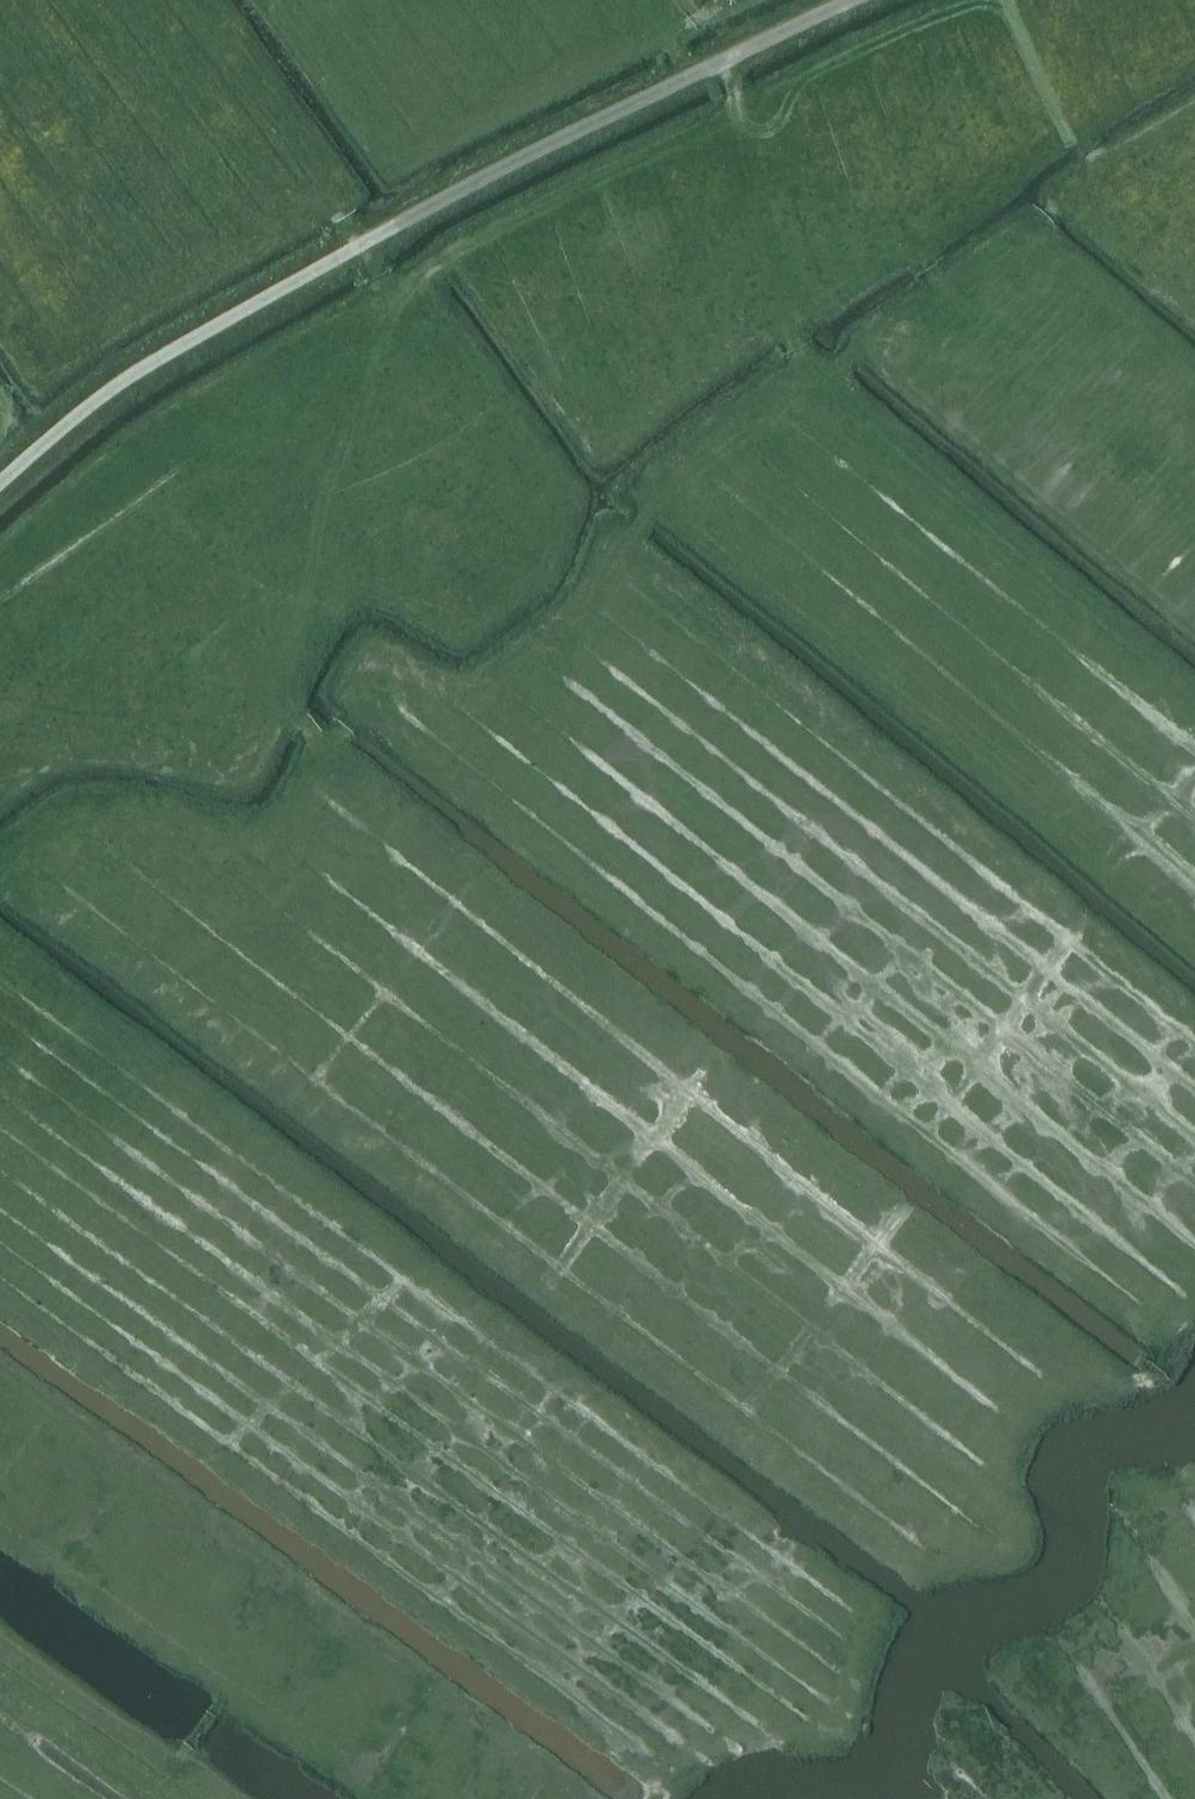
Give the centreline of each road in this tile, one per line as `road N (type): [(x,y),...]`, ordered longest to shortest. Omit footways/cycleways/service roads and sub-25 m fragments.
road 1 (unclassified): [(854,0),(552,143),(257,302),(120,383),(0,483)]

